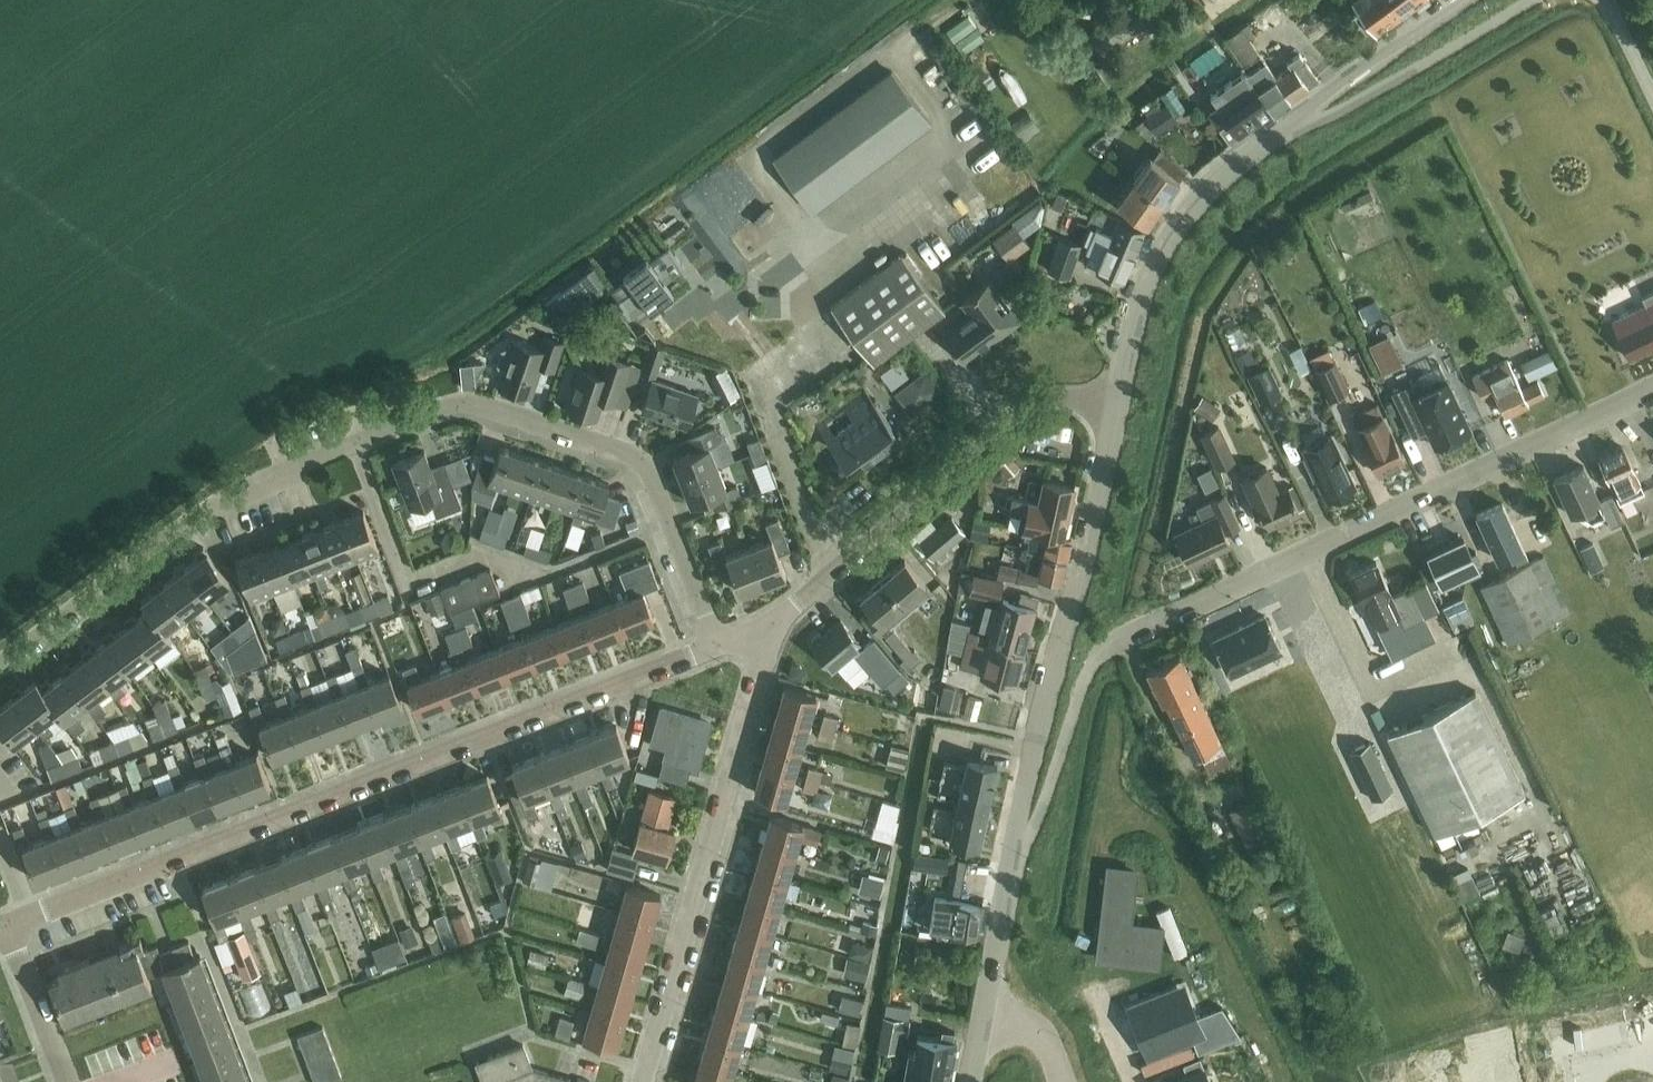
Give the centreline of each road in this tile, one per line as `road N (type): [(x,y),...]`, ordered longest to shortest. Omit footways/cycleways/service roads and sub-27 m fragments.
road 1 (residential): [(0,663),(236,492),(465,399),(639,458),(655,480),(717,646)]
road 2 (residential): [(1013,856),(1030,834),(1102,647),(1652,387)]
road 3 (residential): [(3,926),(717,646)]
road 4 (residential): [(643,1081),(768,628)]
road 5 (tertiary): [(1013,856),(1116,403)]
road 6 (residential): [(768,628),(1026,409),(1058,398),(1116,403)]
road 7 (tertiary): [(1116,403),(1133,323),(1164,246),(1227,170),(1275,132)]
road 8 (unclassified): [(1530,0),(1383,90),(1275,132)]
road 9 (tertiary): [(1275,132),(1463,0)]
road 10 (residential): [(65,1081),(3,926)]
road 11 (tertiary): [(983,1010),(1013,856)]

